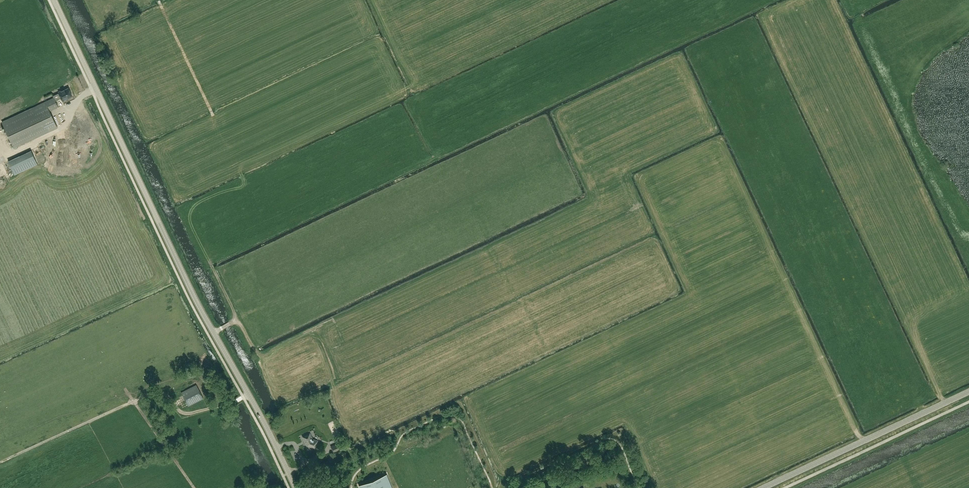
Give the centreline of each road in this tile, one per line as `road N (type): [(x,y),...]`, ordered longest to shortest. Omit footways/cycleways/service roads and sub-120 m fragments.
road 1 (tertiary): [(296,487),(54,0)]
road 2 (tertiary): [(764,487),(968,392)]

